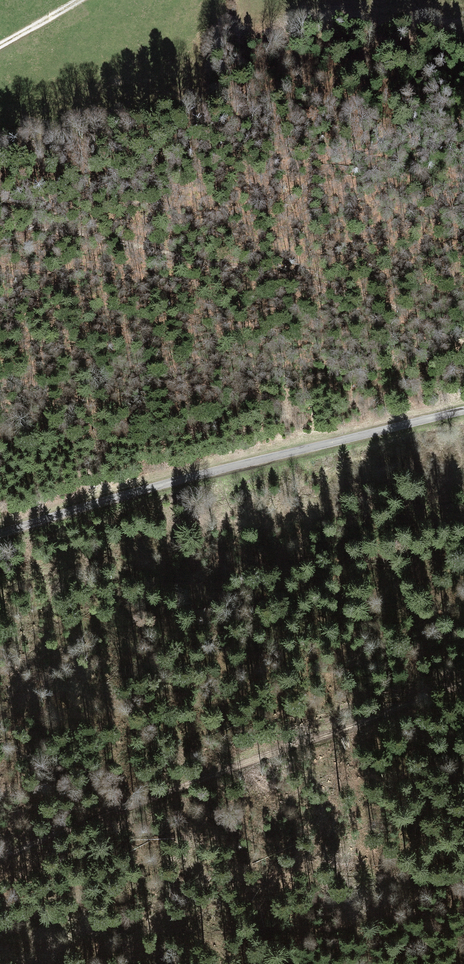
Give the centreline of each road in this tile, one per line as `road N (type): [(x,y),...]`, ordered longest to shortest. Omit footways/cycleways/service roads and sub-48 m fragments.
road 1 (track): [(0,860),(463,683)]
road 2 (unclassified): [(0,534),(463,411)]

